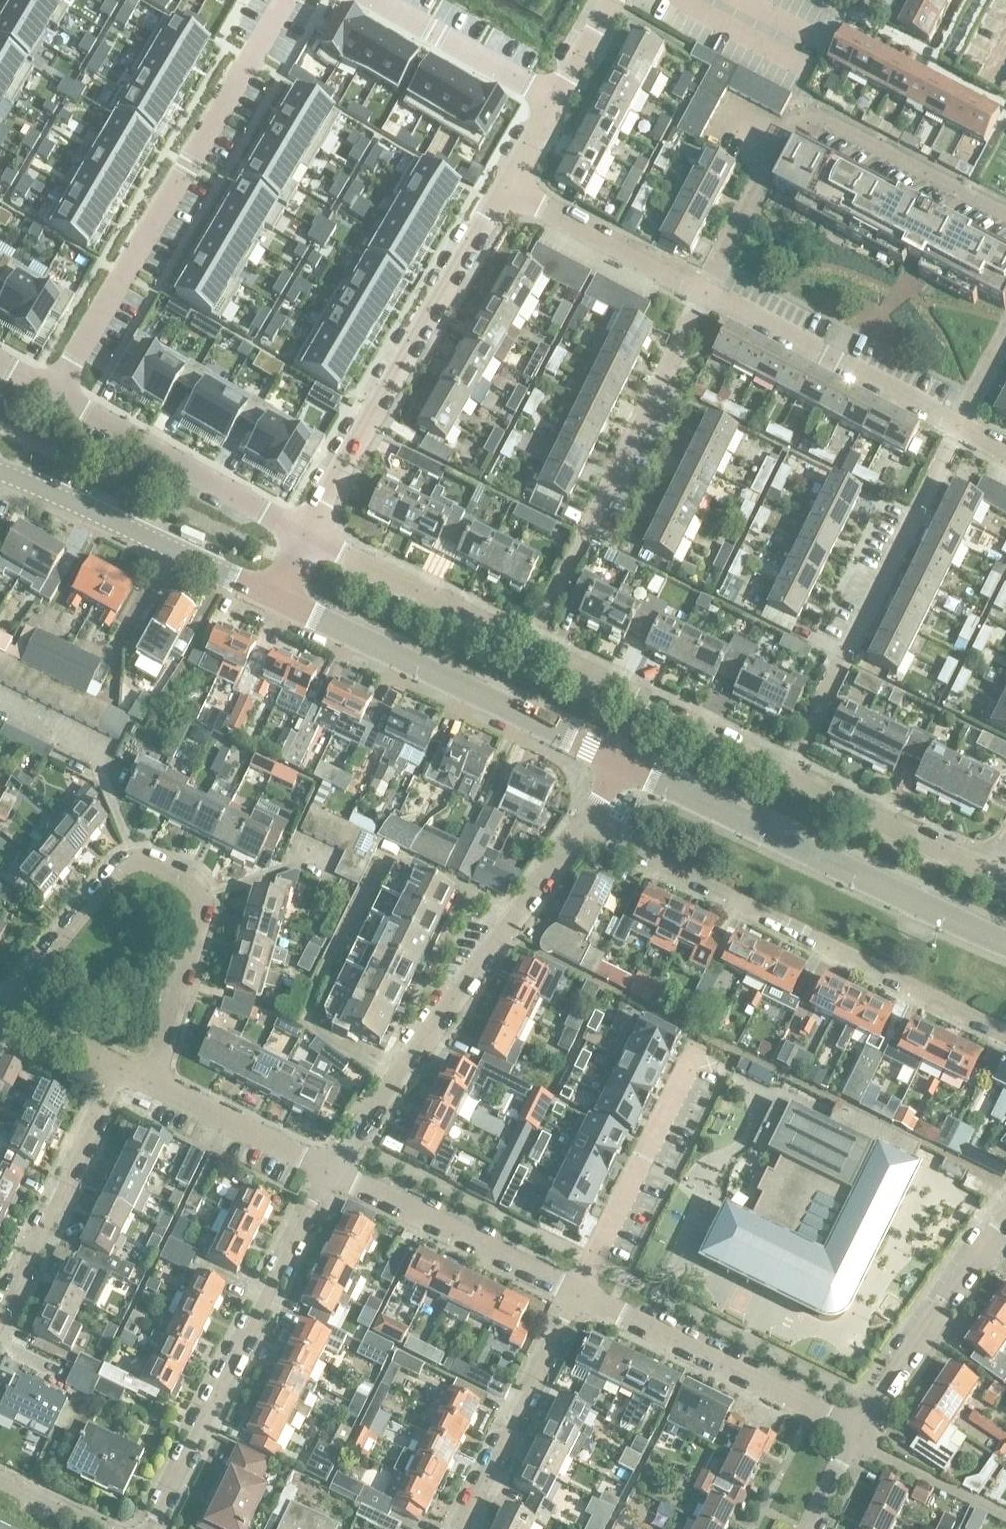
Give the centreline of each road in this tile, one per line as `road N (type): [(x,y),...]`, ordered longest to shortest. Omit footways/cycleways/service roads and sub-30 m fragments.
road 1 (residential): [(148,1086),(202,909),(192,882),(149,860),(114,871),(0,1009)]
road 2 (residential): [(1005,1031),(580,823)]
road 3 (residential): [(56,390),(284,0)]
road 4 (residential): [(329,1170),(580,823)]
road 5 (tertiary): [(1005,942),(619,763)]
road 6 (residential): [(304,534),(507,188)]
road 7 (residential): [(329,1170),(149,1528)]
road 8 (residential): [(530,645),(705,291)]
road 9 (residential): [(788,772),(959,425)]
road 10 (tertiary): [(619,763),(271,595)]
road 11 (residential): [(859,1428),(577,1293)]
road 12 (tertiary): [(271,595),(0,470)]
road 13 (residential): [(788,772),(530,645)]
road 14 (residential): [(959,425),(705,291)]
road 15 (residential): [(56,390),(304,534)]
road 16 (residential): [(698,1042),(577,1293)]
road 17 (residential): [(577,1293),(329,1170)]
road 18 (residential): [(0,1317),(119,1072)]
road 19 (residential): [(1005,211),(816,114),(793,121),(779,148)]
road 20 (residential): [(455,1528),(577,1293)]
road 21 (residential): [(530,645),(304,534)]
road 22 (residential): [(859,1428),(1005,1226)]
road 23 (residential): [(993,872),(788,772)]
road 24 (residential): [(705,291),(507,188)]
road 25 (residential): [(555,102),(375,0)]
road 26 (residential): [(329,1170),(148,1086)]
road 27 (residential): [(1005,1516),(852,1439)]
road 28 (residential): [(779,148),(705,291)]
road 29 (residential): [(119,1072),(0,1013)]

